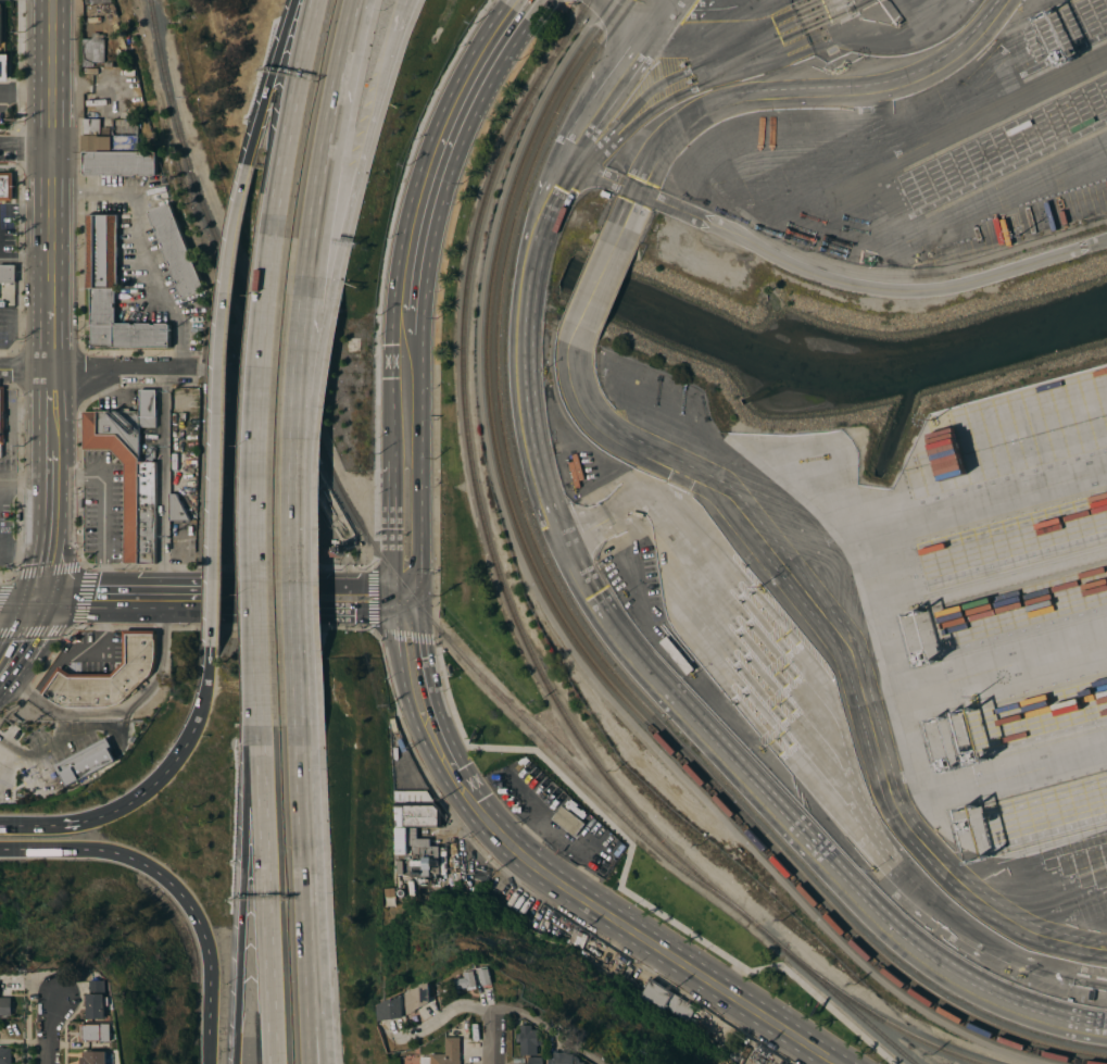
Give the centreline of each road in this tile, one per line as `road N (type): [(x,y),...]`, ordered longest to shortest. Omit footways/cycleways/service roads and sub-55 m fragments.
road 1 (residential): [(1106,1032),(996,1000),(908,948),(627,651),(590,598),(530,465),(519,378),(528,253),(566,161)]
road 2 (motorway): [(273,235),(255,474),(260,728)]
road 3 (motorway): [(246,164),(221,341),(210,647)]
road 4 (secondary): [(456,784),(524,858),(837,1063)]
road 5 (primary): [(52,367),(54,0)]
road 6 (motorway): [(260,728),(244,825),(234,1063)]
road 7 (motorway): [(260,728),(273,1063)]
road 8 (motorway): [(0,848),(103,850),(161,876),(201,930),(207,1019)]
road 9 (motorway): [(301,726),(297,410)]
road 10 (secondary): [(415,601),(414,378),(403,329)]
road 11 (secondary): [(403,329),(391,384),(391,587)]
road 12 (motorway): [(313,239),(361,0)]
road 13 (motorway): [(318,0),(273,235)]
road 14 (motorway): [(339,225),(399,21)]
road 15 (motorway): [(184,746),(151,786),(112,811),(78,822),(0,824)]
road 16 (motorway): [(306,917),(301,726)]
road 17 (secondary): [(391,587),(200,587)]
road 18 (motorway): [(297,410),(339,225)]
road 19 (secondary): [(456,784),(456,753),(415,601)]
road 20 (secondary): [(392,613),(413,721),(430,758),(456,784)]
road 21 (residential): [(566,161),(659,8)]
road 22 (secondary): [(436,154),(412,238),(403,329)]
road 23 (secondary): [(216,612),(392,613)]
road 24 (secondary): [(436,154),(521,0)]
road 25 (secondary): [(45,598),(89,611),(216,612)]
road 26 (motorway): [(297,410),(313,239)]
road 27 (motorway): [(293,0),(246,164)]
road 28 (motorway): [(325,1063),(306,917)]
road 29 (motorway): [(309,1063),(306,917)]
road 30 (residential): [(191,367),(52,367)]

